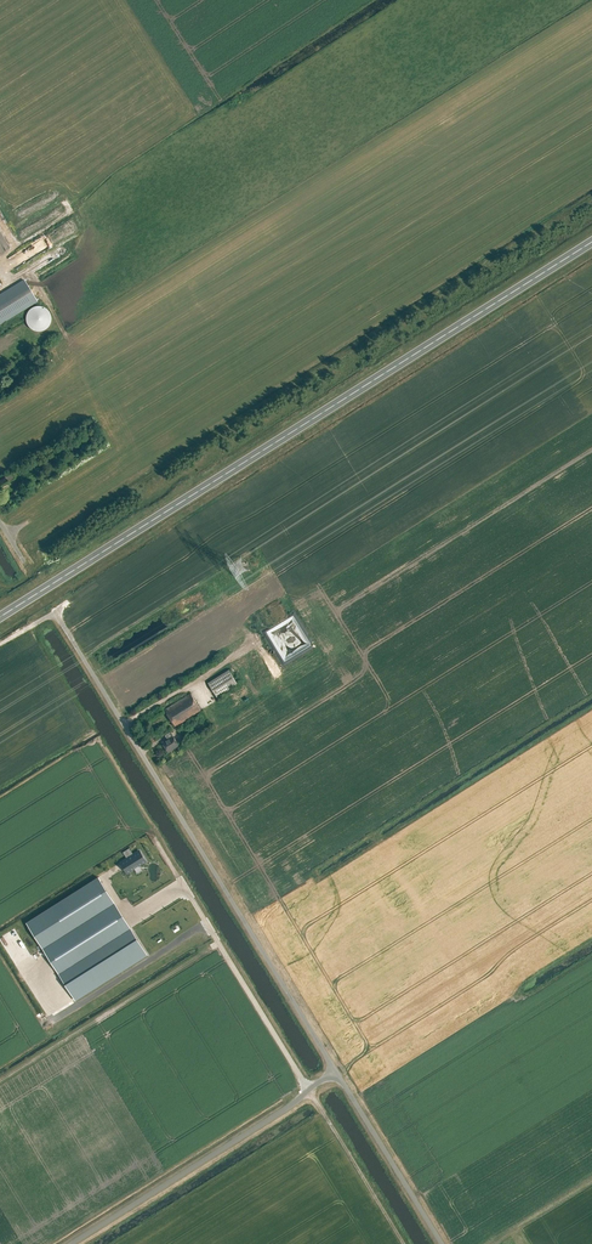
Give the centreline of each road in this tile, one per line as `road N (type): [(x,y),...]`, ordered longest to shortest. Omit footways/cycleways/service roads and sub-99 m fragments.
road 1 (trunk): [(0,616),(591,242)]
road 2 (unclassified): [(335,1071),(54,611)]
road 3 (unclassified): [(71,1243),(335,1071)]
road 4 (unclassified): [(442,1243),(335,1071)]

